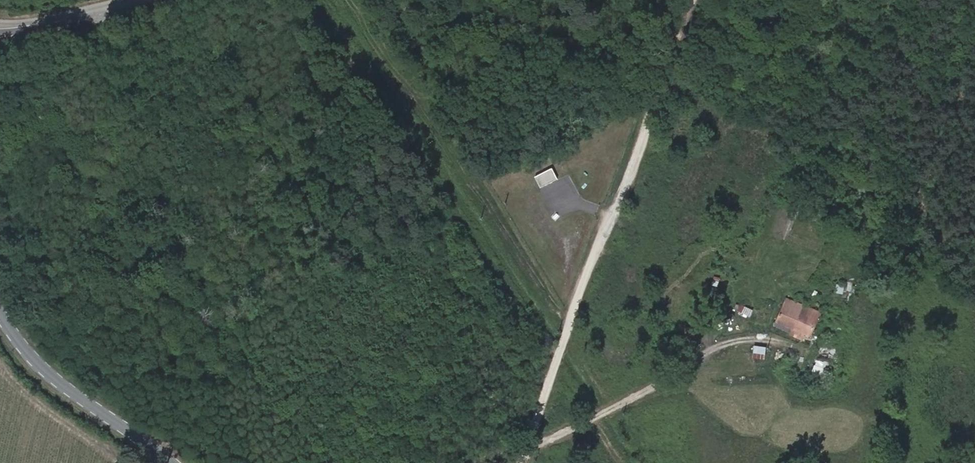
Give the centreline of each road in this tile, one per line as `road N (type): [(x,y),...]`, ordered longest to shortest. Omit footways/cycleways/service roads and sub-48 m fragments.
road 1 (track): [(520,462),(694,0)]
road 2 (tertiary): [(0,317),(35,363),(166,462)]
road 3 (unclassified): [(0,33),(141,0)]
road 4 (track): [(106,462),(87,437),(11,385),(0,388)]

